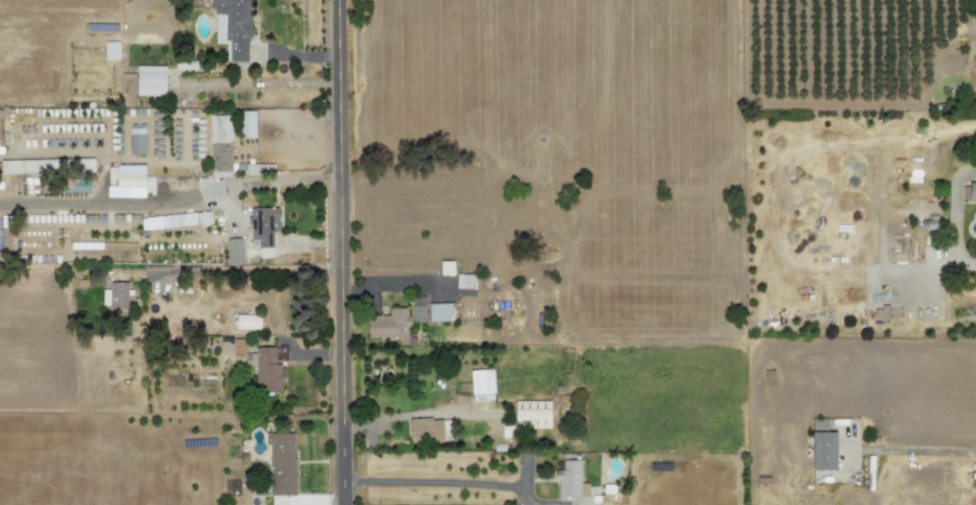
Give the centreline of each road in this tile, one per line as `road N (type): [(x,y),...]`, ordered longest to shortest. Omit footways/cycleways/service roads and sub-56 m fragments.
road 1 (residential): [(346,504),(339,0)]

